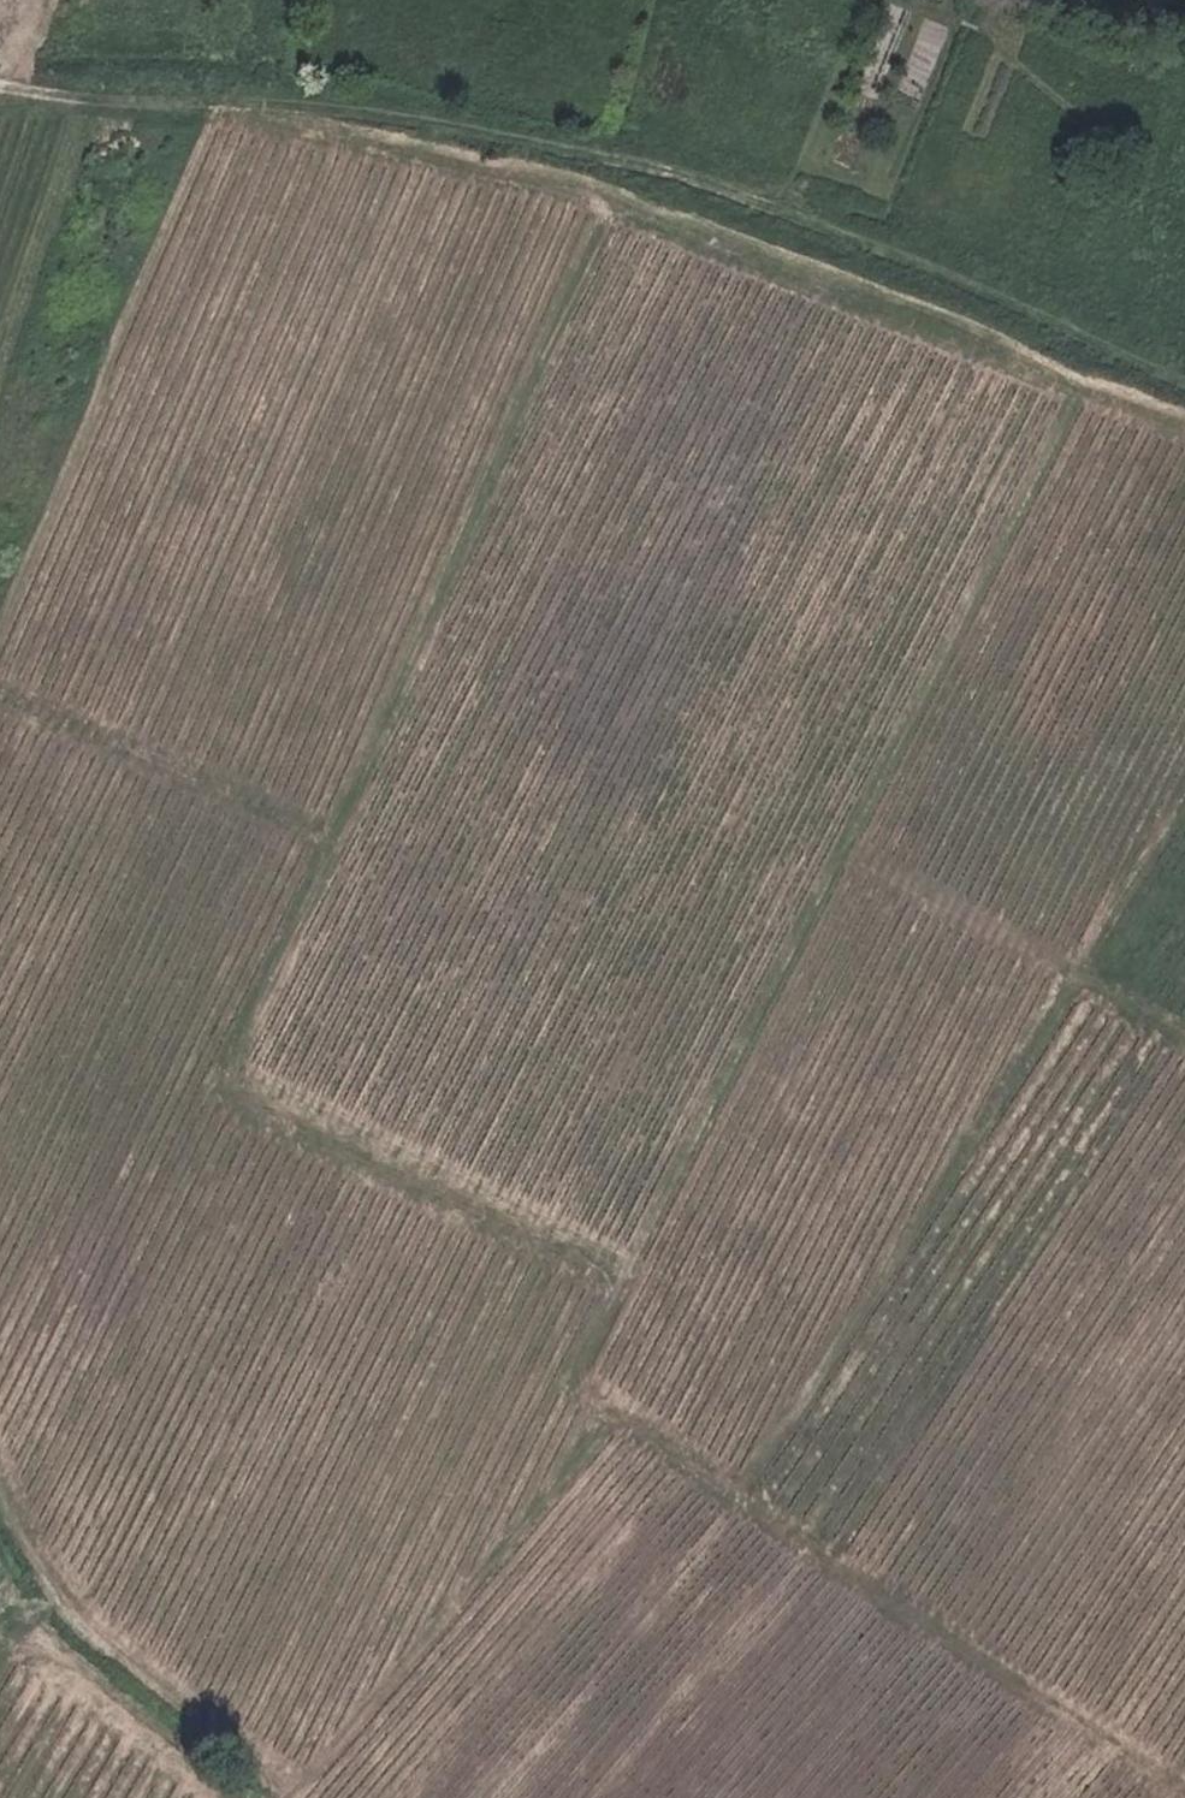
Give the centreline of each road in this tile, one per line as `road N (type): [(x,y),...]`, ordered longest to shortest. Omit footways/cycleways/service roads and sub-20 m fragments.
road 1 (track): [(0,85),(354,114),(699,183),(1184,380)]

